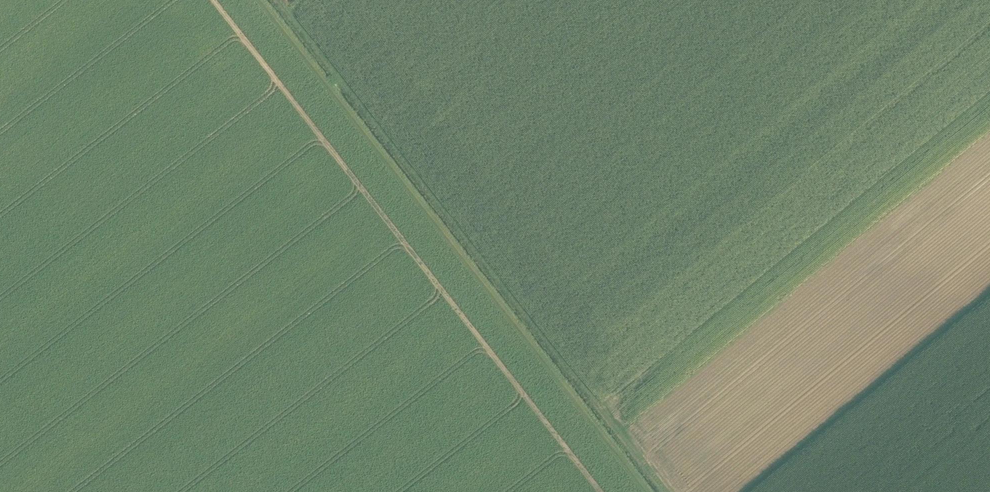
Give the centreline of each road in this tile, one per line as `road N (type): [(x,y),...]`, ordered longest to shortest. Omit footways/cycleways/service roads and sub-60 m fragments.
road 1 (track): [(662,491),(274,0)]

